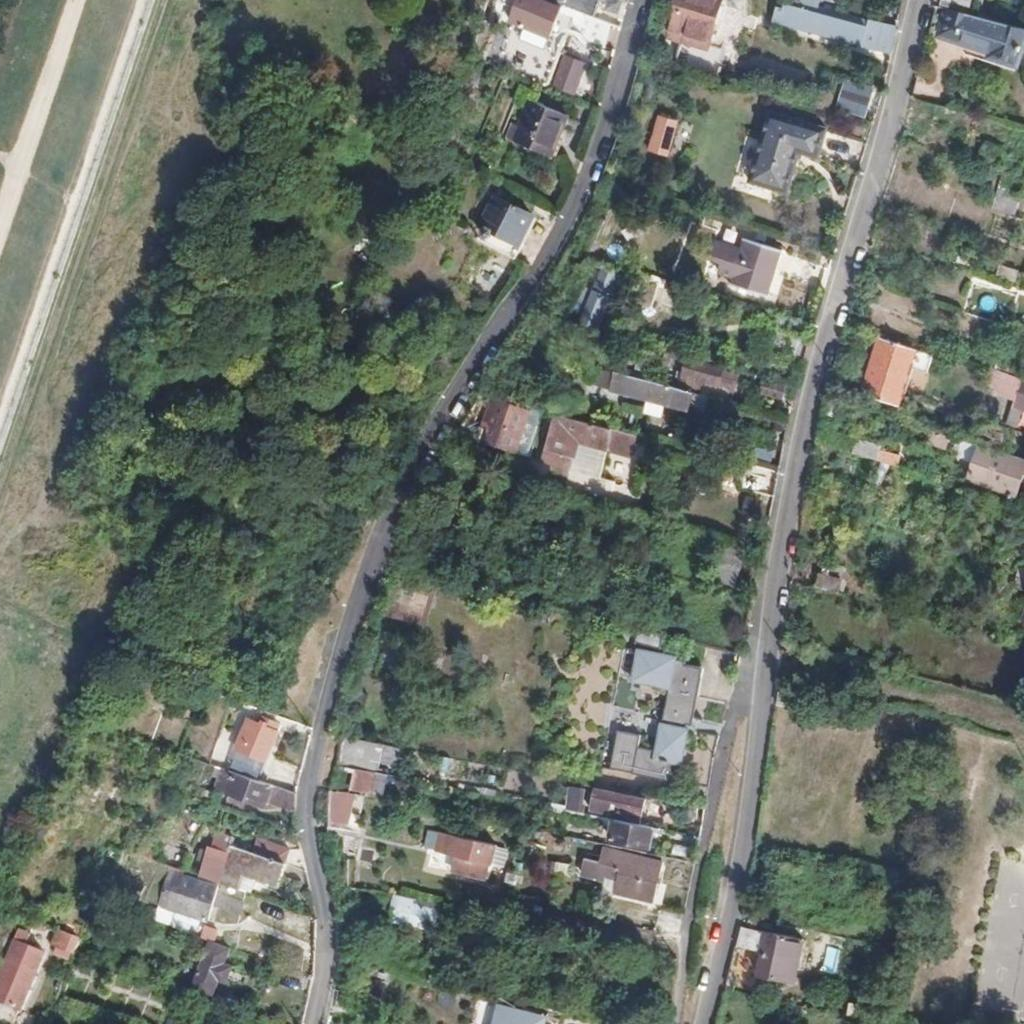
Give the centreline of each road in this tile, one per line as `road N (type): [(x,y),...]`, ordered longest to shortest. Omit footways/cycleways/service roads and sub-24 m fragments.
road 1 (residential): [(312,1023),(324,929),(306,807),(321,722),(365,578),(420,449),(563,225),(591,164),(638,0)]
road 2 (residential): [(702,1023),(747,822),(794,463),(919,0)]

